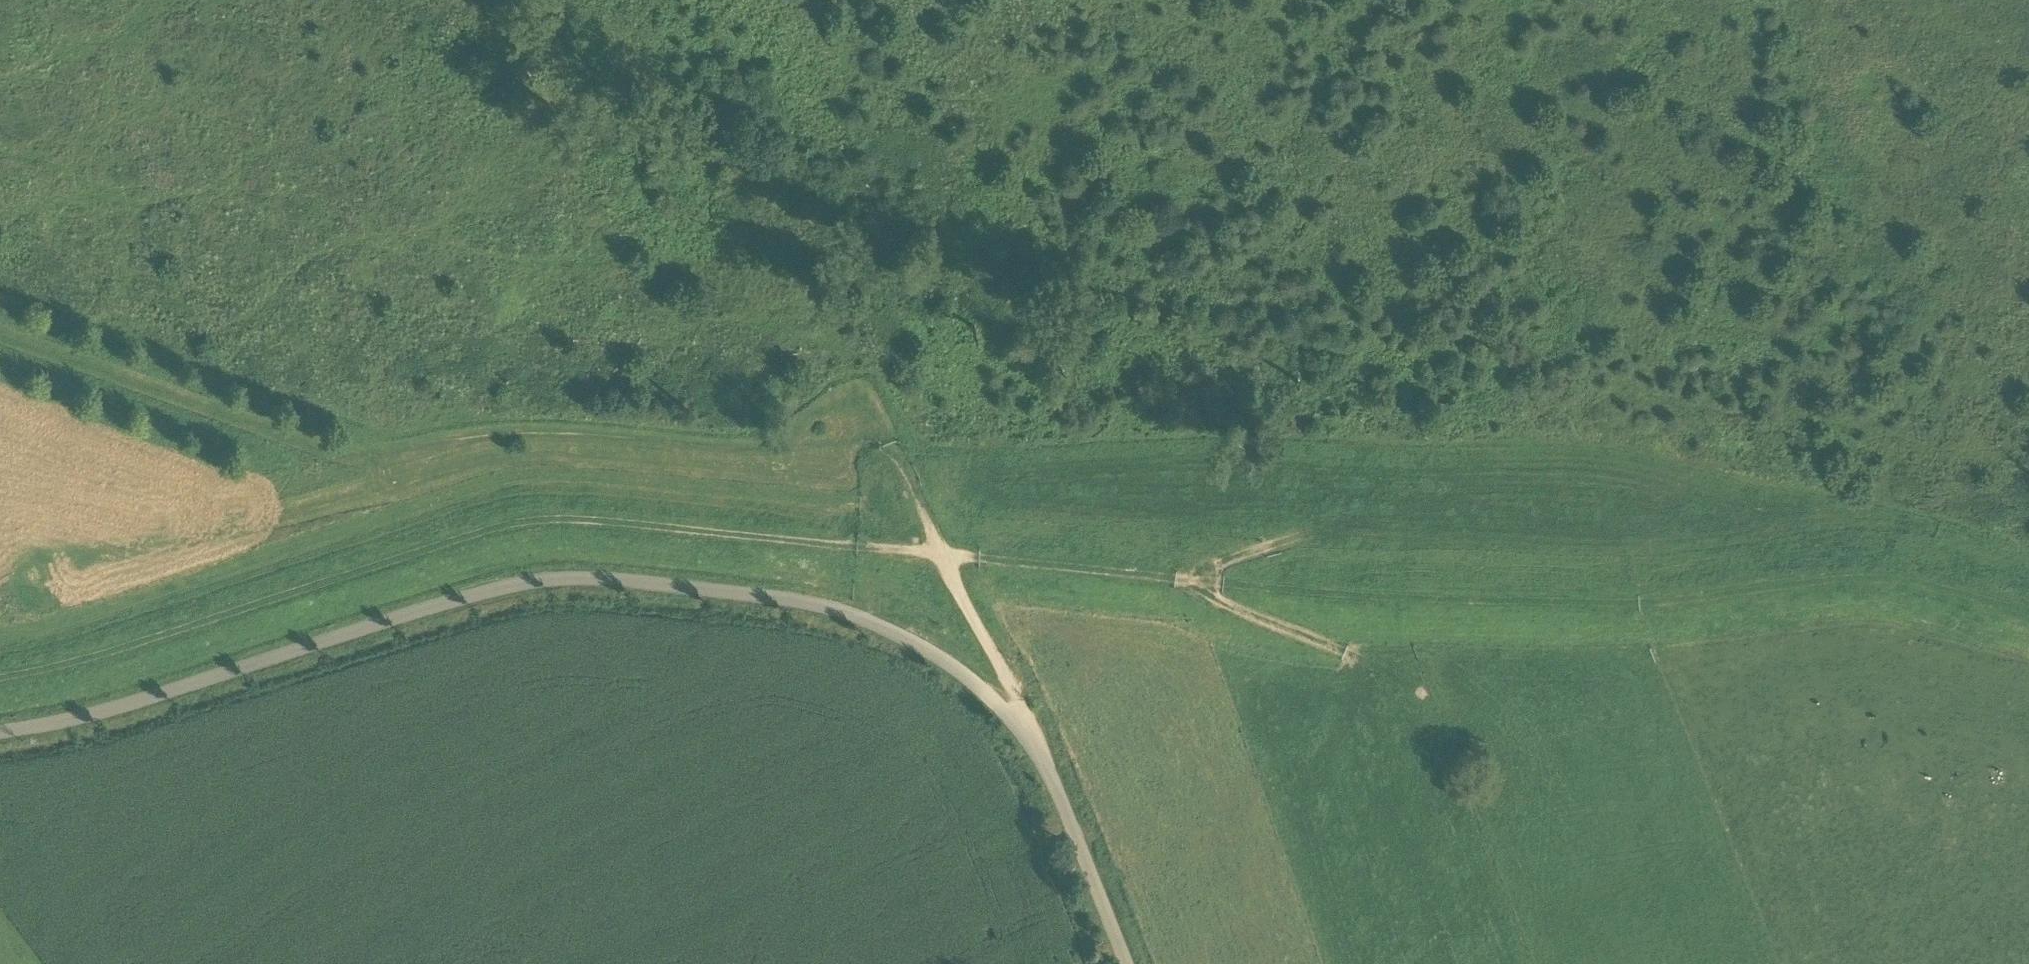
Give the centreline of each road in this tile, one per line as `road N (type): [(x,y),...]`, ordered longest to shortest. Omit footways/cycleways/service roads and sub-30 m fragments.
road 1 (track): [(0,677),(46,671),(498,525),(564,519),(1233,578),(1642,598),(1877,573),(2028,611)]
road 2 (unclassified): [(0,732),(129,705),(528,583),(604,580),(810,603),(925,648),(969,675),(1024,730),(1072,819),(1127,963)]
road 3 (track): [(0,332),(345,461),(457,438),(548,434),(716,450),(765,446),(832,408),(859,403),(888,441),(1024,730)]
road 4 (track): [(0,539),(34,559),(95,566),(345,461)]

